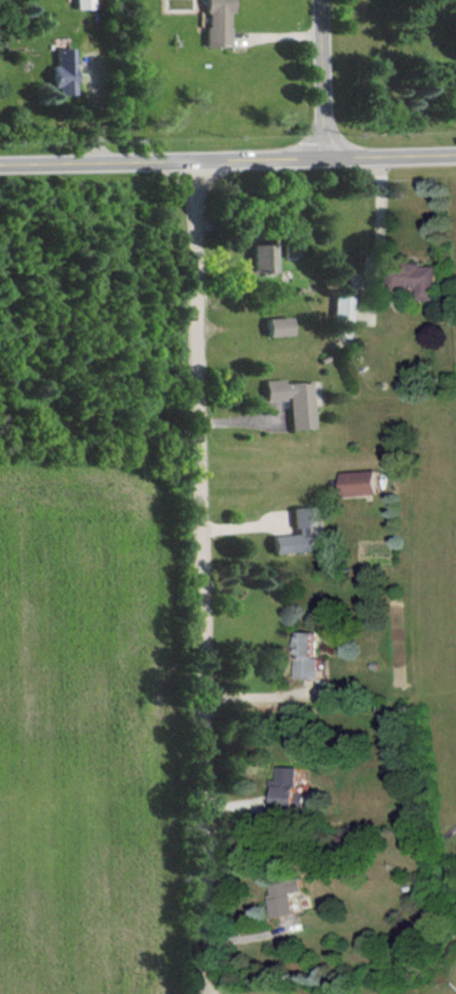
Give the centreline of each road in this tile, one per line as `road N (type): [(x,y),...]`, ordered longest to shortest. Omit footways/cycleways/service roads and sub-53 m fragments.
road 1 (residential): [(188,161),(209,993)]
road 2 (tertiary): [(0,165),(455,155)]
road 3 (residential): [(318,0),(320,159)]

